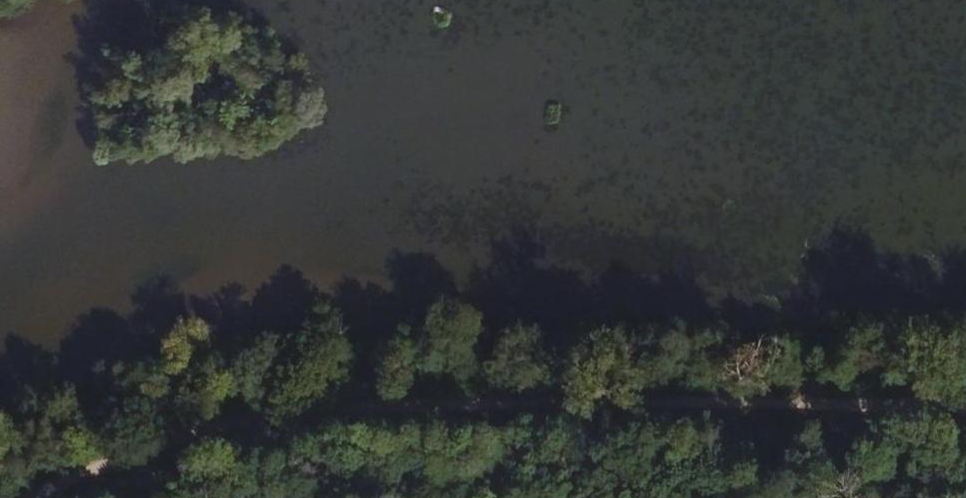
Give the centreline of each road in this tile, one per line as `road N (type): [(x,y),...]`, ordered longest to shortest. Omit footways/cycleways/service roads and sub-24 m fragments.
road 1 (track): [(965,396),(363,409),(217,430),(32,497)]

